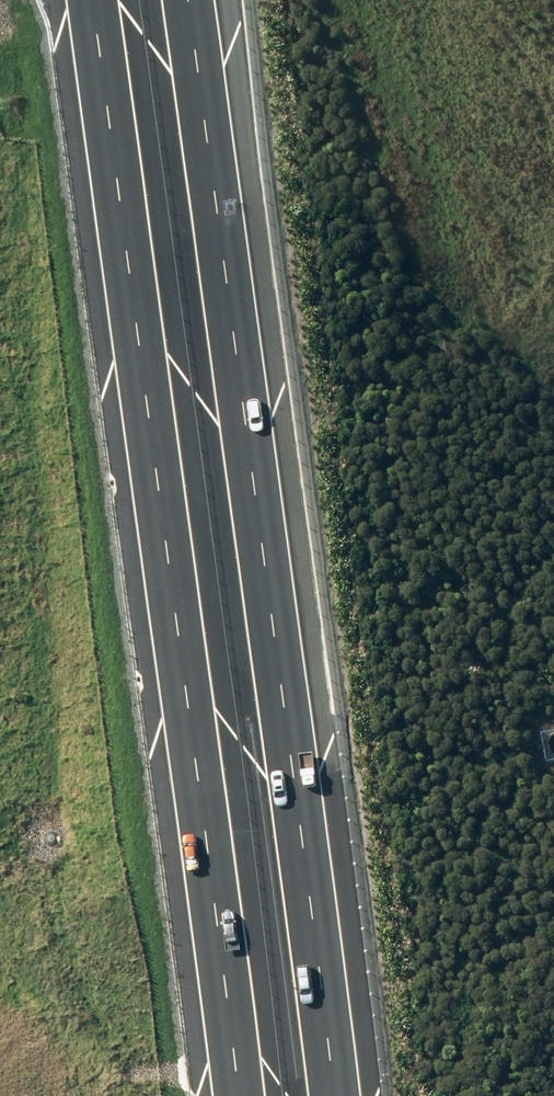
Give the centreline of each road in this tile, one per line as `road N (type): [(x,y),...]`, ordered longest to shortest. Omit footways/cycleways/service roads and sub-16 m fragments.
road 1 (motorway): [(237,1095),(84,0)]
road 2 (motorway): [(190,0),(328,1095)]

